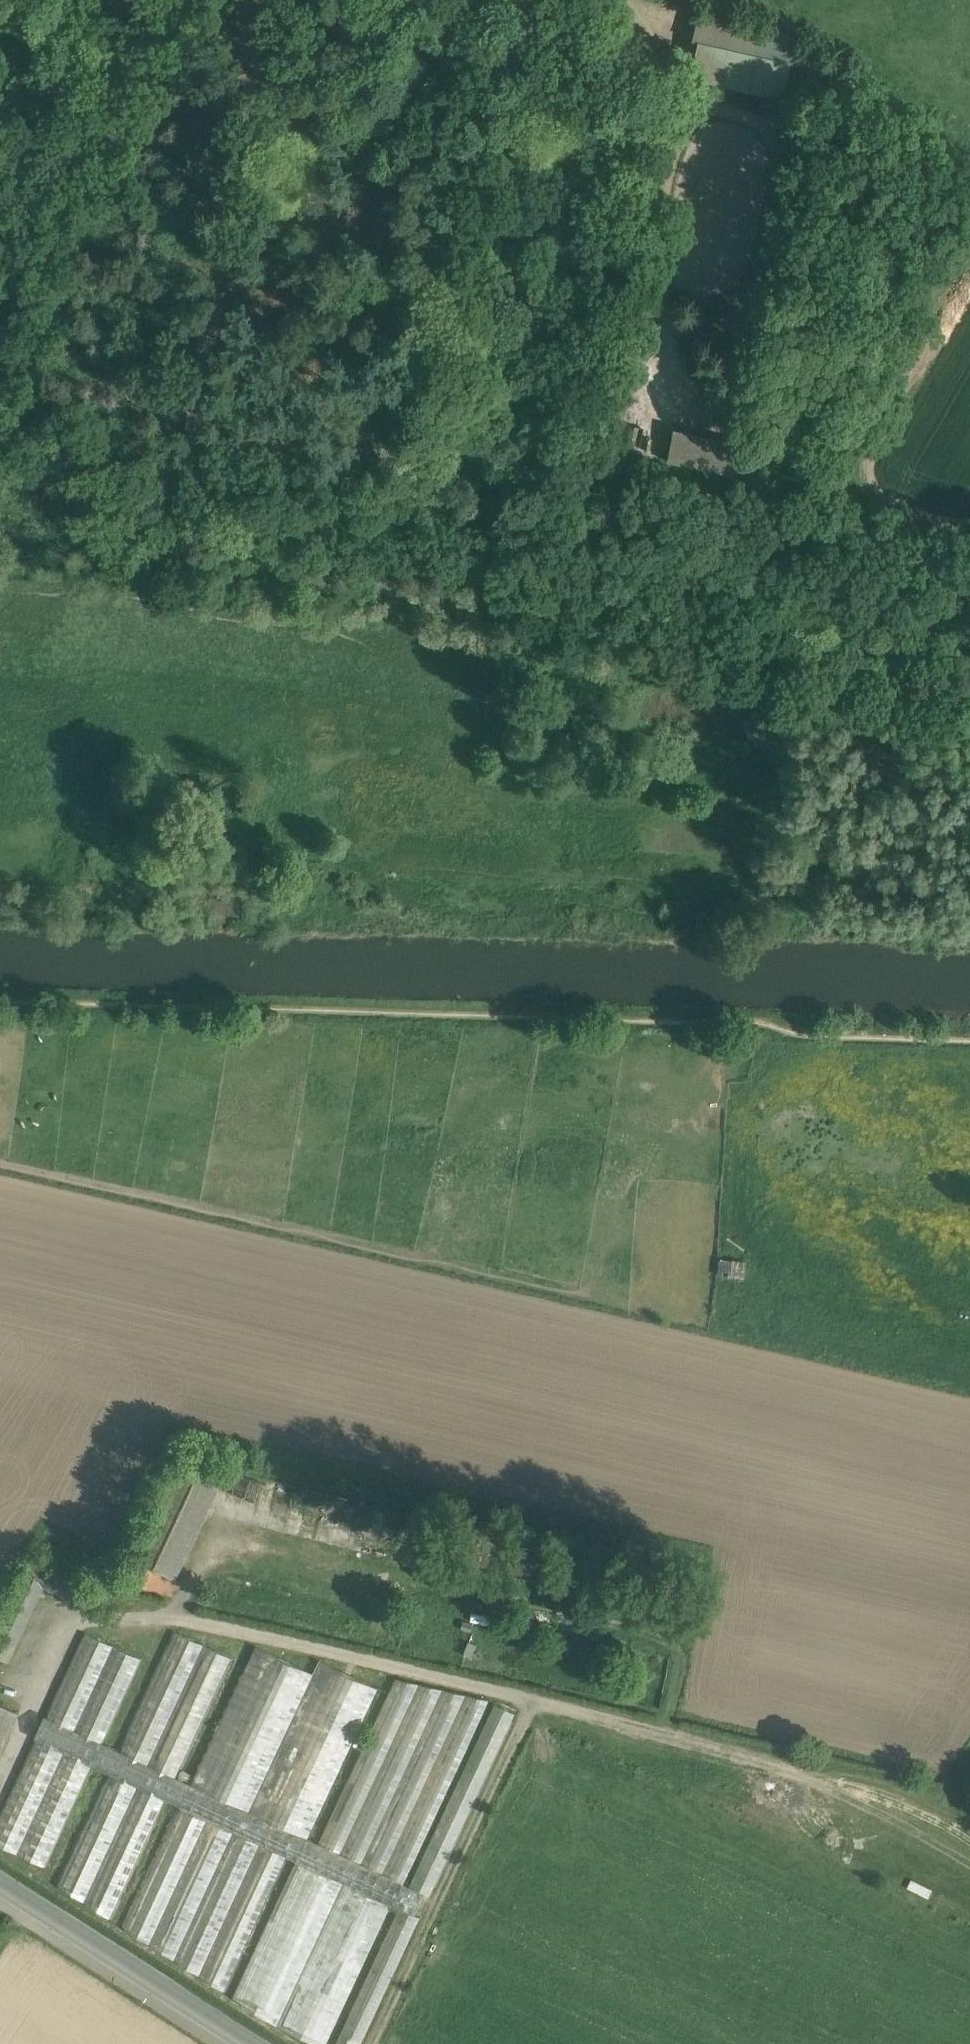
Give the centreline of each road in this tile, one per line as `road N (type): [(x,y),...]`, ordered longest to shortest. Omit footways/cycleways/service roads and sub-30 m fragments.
road 1 (track): [(969,685),(0,530)]
road 2 (track): [(969,1841),(846,1783),(535,1702)]
road 3 (tertiary): [(0,1880),(254,2043)]

